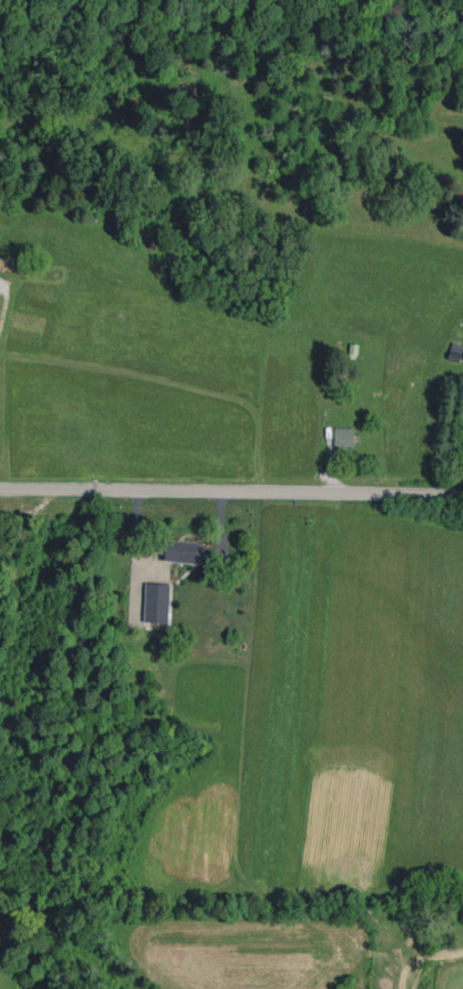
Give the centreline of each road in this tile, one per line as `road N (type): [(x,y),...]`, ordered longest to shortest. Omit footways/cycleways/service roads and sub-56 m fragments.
road 1 (tertiary): [(0,490),(462,494)]

